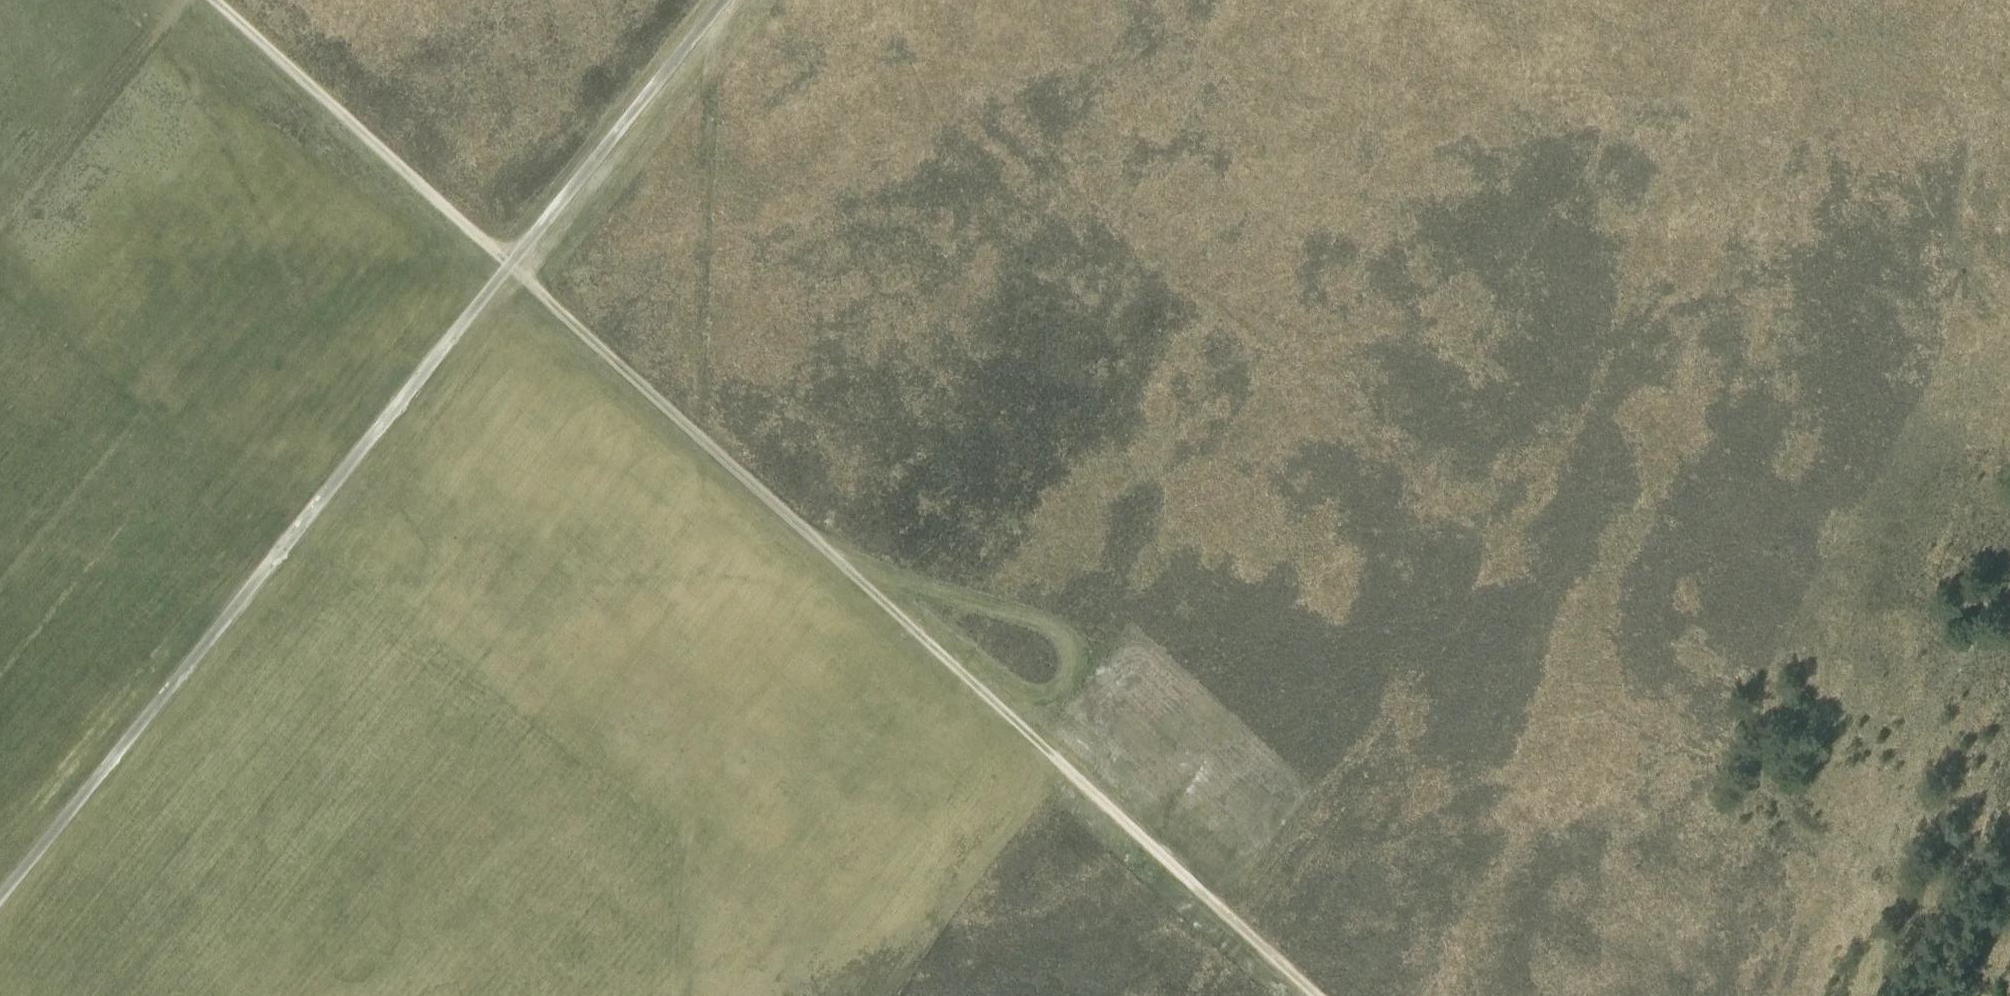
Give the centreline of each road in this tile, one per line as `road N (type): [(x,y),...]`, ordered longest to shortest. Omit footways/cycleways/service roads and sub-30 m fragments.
road 1 (track): [(0,225),(182,0)]

